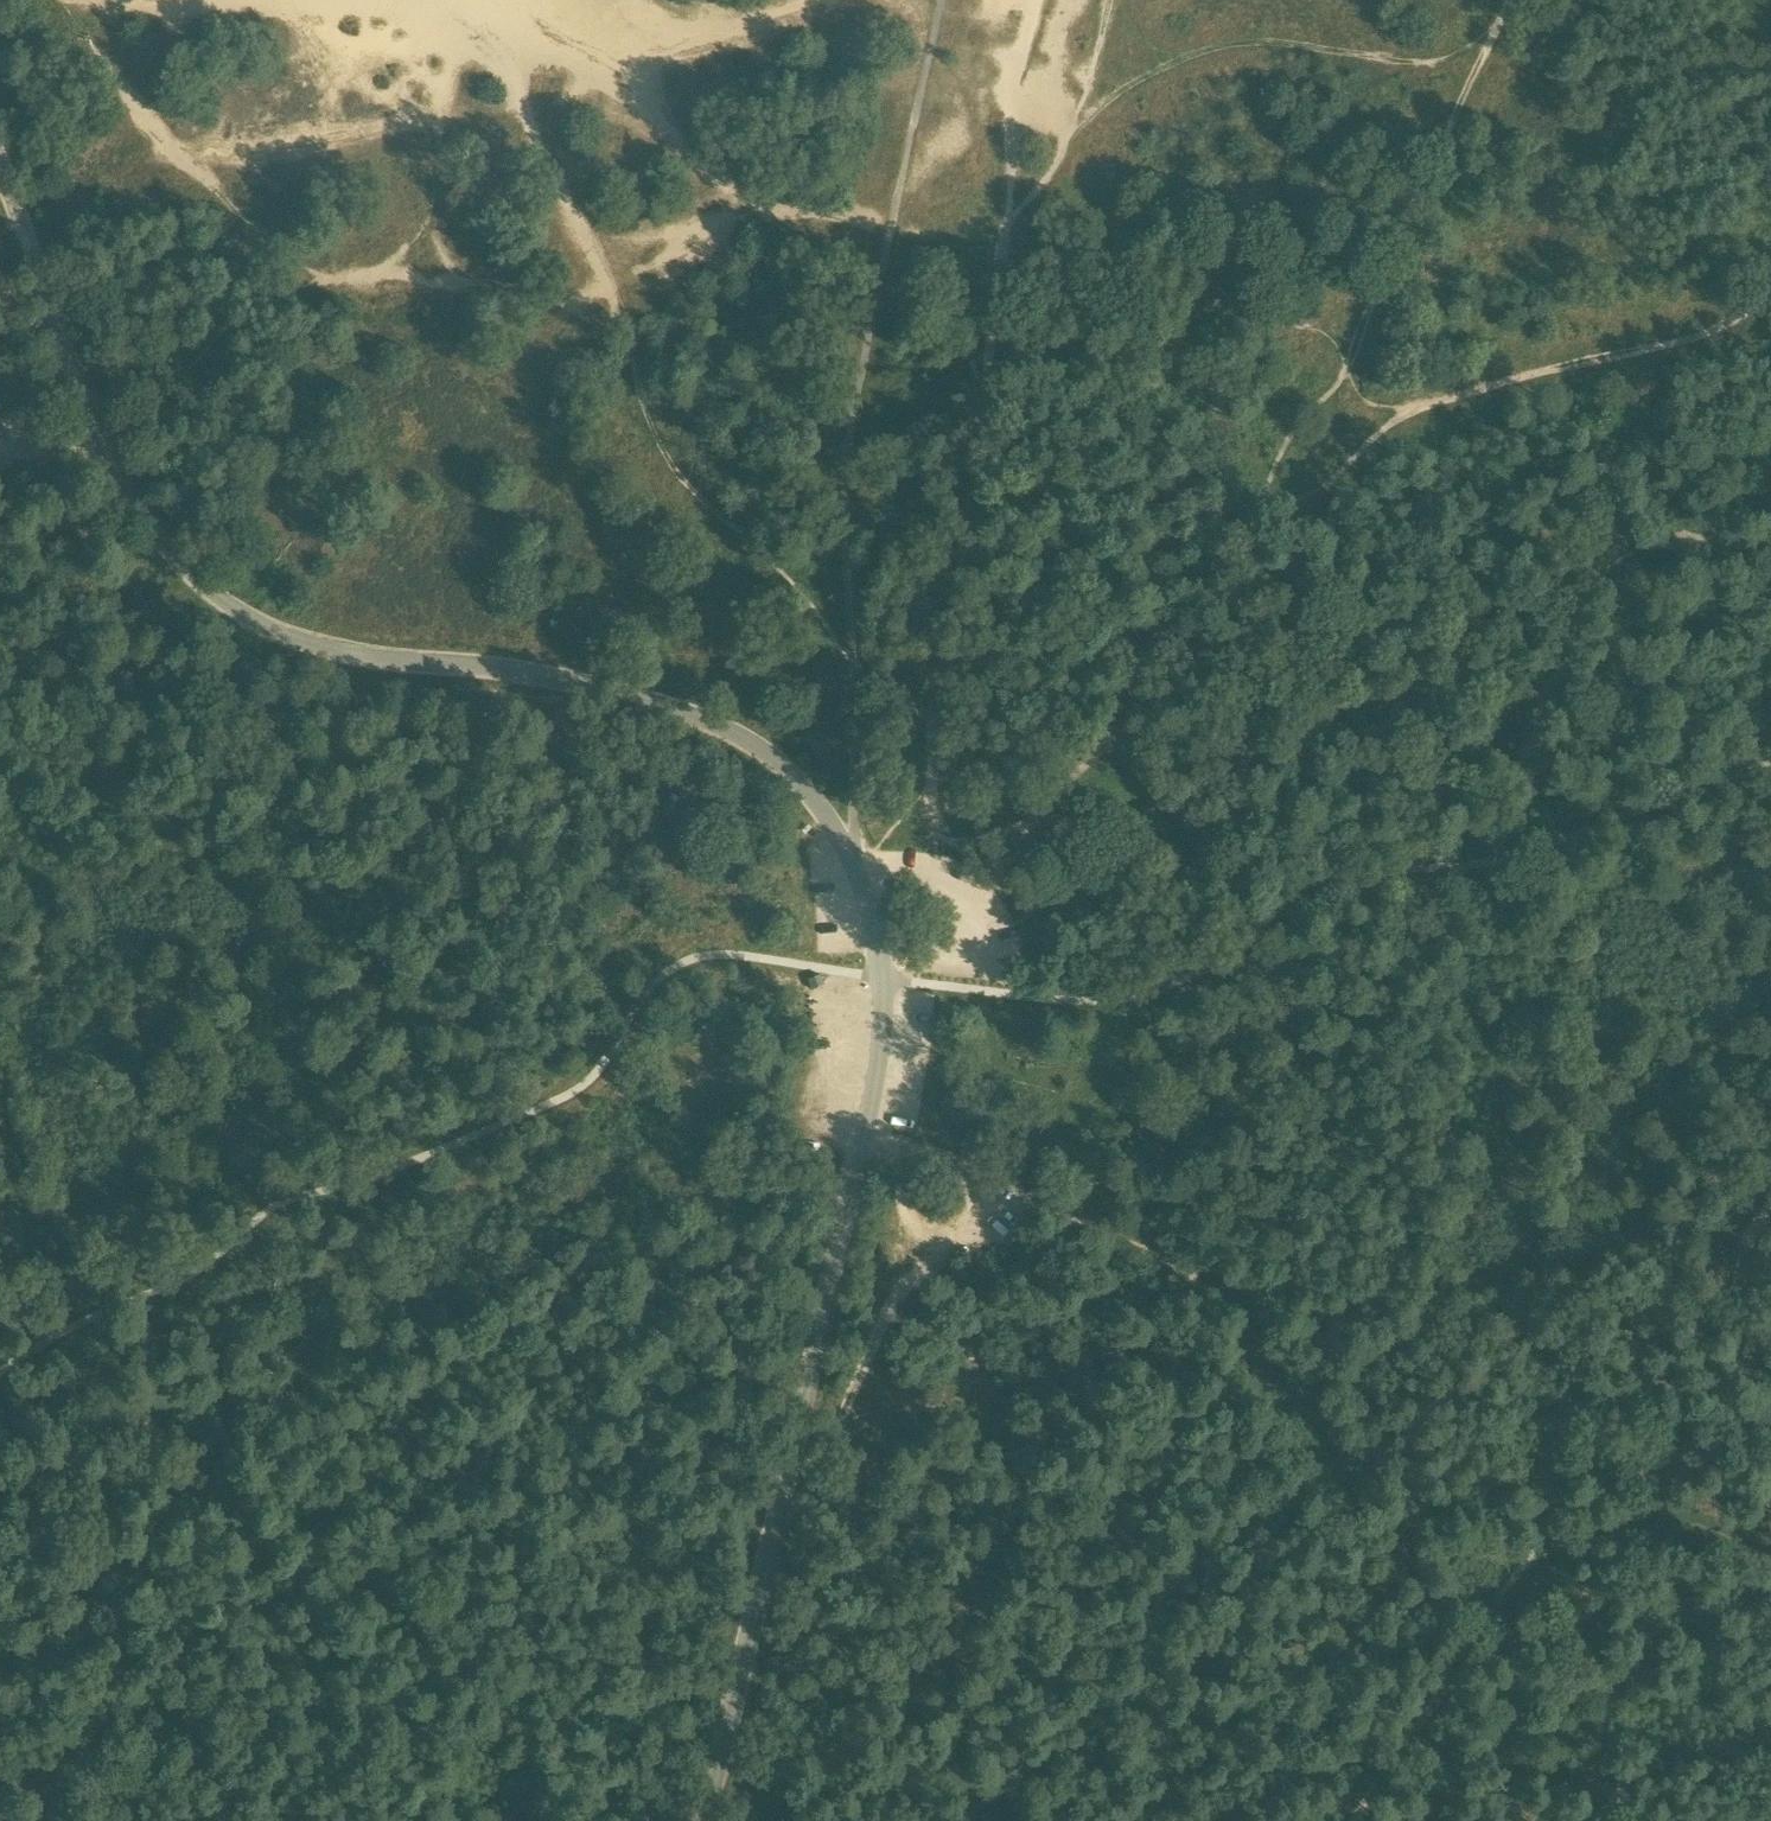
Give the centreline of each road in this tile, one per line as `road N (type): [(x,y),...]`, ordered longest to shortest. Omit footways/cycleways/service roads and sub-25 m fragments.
road 1 (unclassified): [(704,1820),(877,1079),(881,978),(847,859),(822,814),(768,751),(664,700),(554,676),(376,657),(308,641),(216,599),(186,572),(121,483),(0,164)]
road 2 (track): [(923,855),(991,267),(1036,0)]

